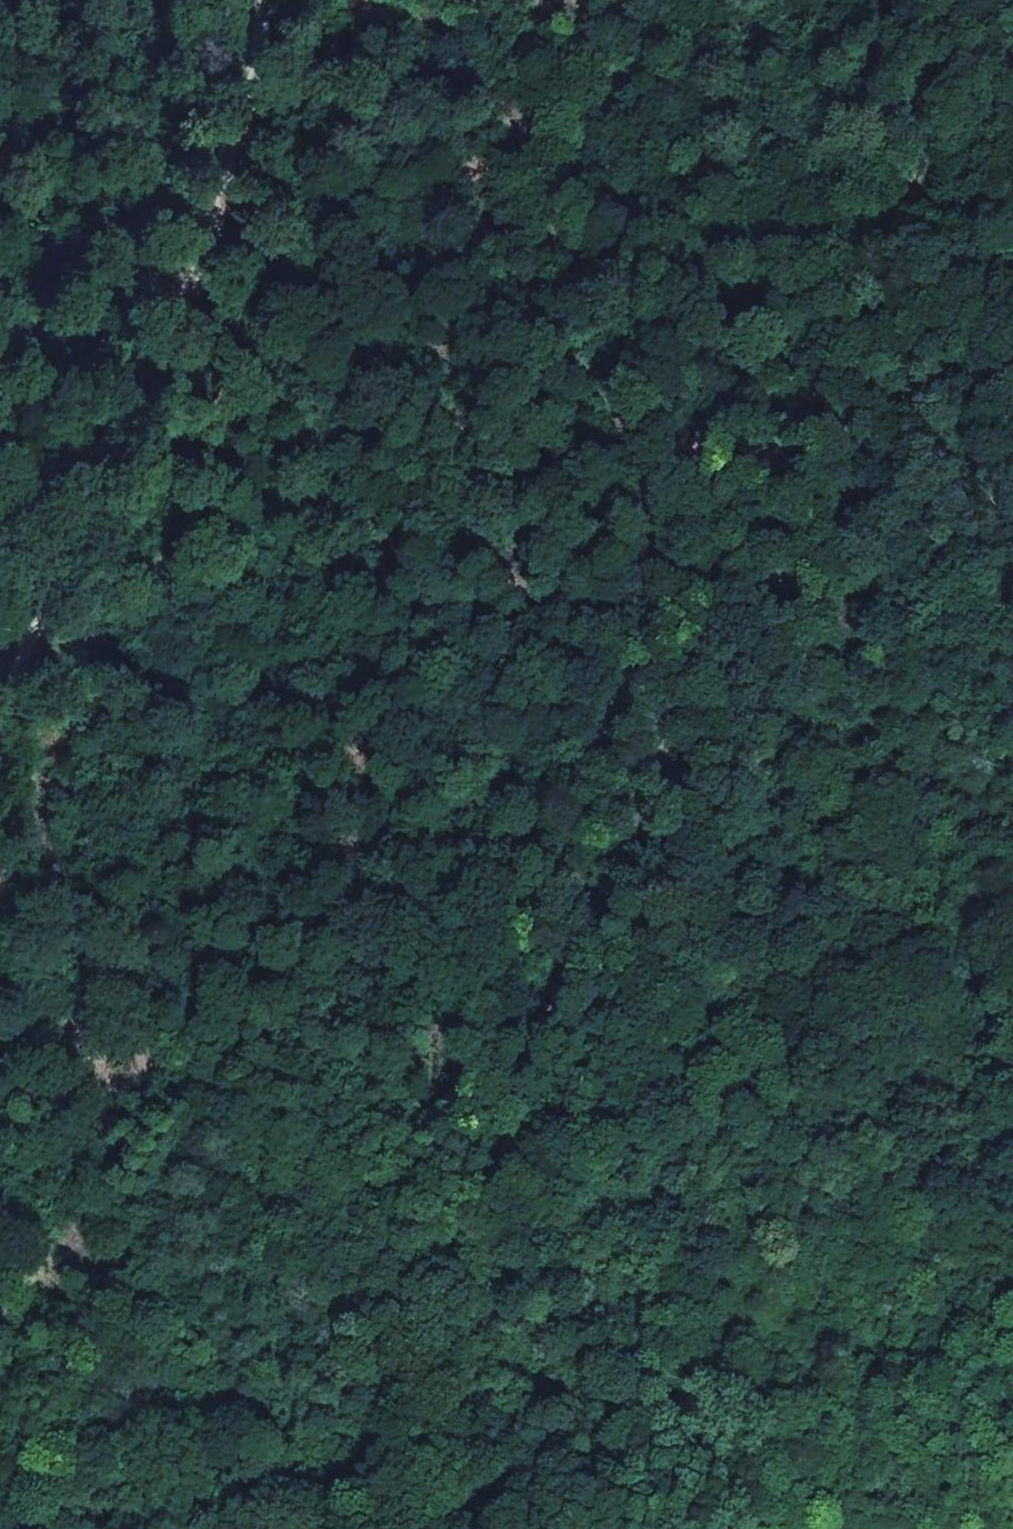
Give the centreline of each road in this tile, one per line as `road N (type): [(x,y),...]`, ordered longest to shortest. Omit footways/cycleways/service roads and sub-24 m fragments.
road 1 (track): [(984,0),(604,871),(571,1009),(435,1260),(384,1389),(335,1478),(320,1528)]
road 2 (track): [(0,701),(180,282),(236,203),(272,0)]

